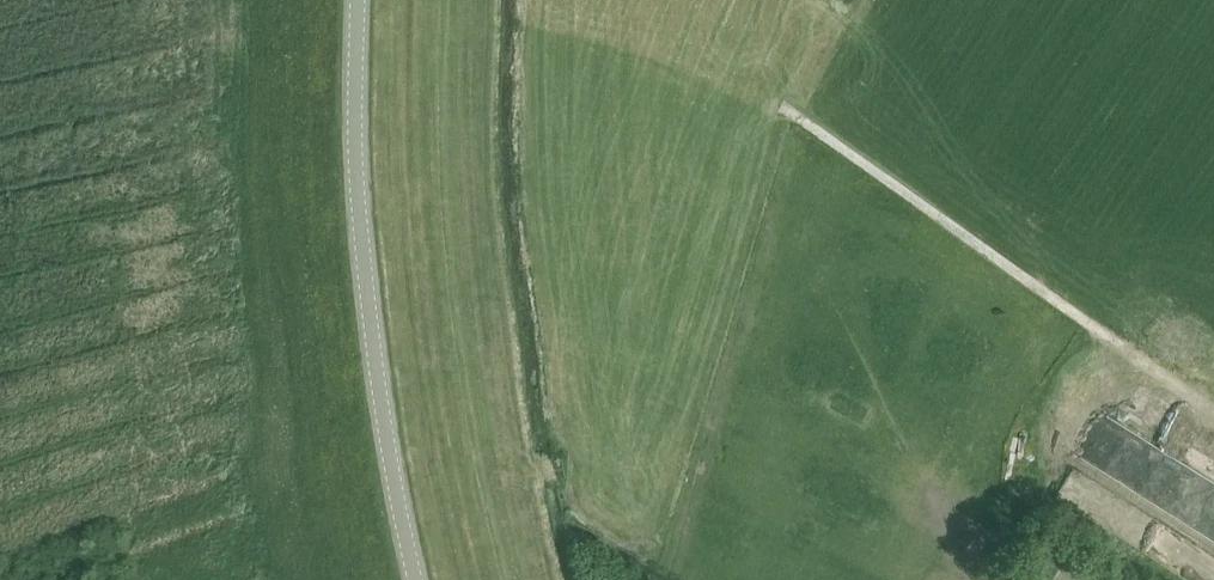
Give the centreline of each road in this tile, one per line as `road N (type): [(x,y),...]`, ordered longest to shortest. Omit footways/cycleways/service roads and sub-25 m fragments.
road 1 (tertiary): [(418,579),(391,454),(361,229),(358,0)]

